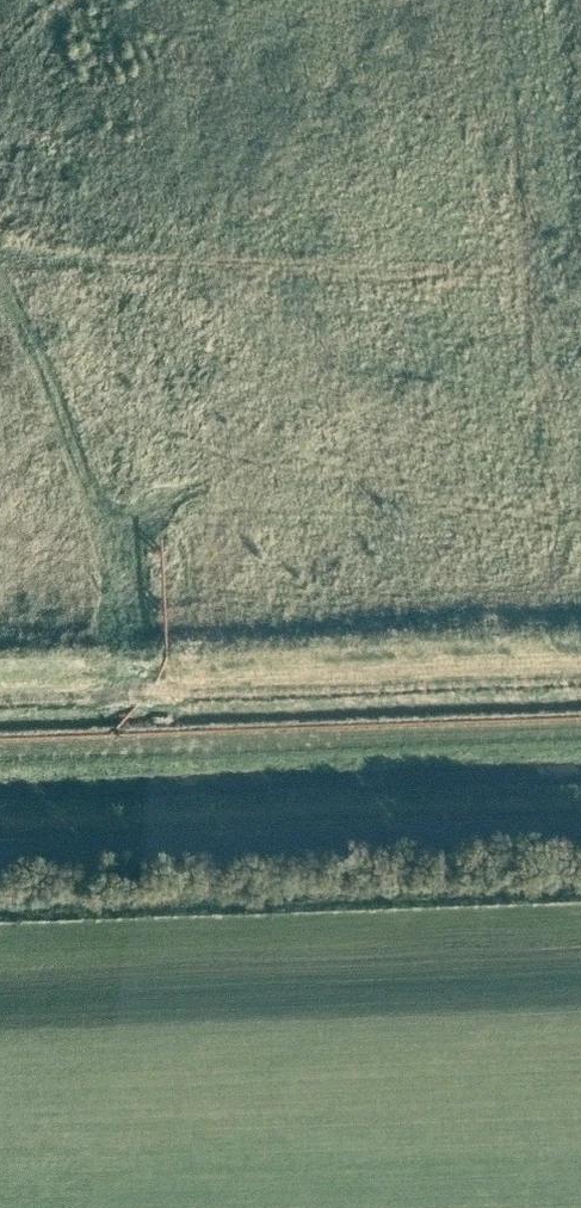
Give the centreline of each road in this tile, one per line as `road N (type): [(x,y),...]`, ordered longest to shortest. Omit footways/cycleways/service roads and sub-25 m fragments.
road 1 (unclassified): [(580,830),(0,851)]

